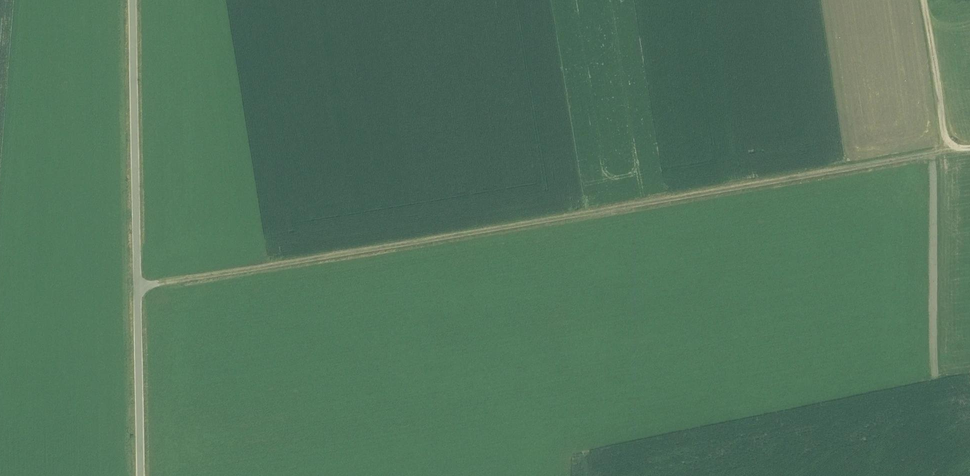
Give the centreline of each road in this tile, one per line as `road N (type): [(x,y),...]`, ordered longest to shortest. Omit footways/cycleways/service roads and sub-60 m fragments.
road 1 (track): [(953,151),(140,291)]
road 2 (unclassified): [(143,475),(134,0)]
road 3 (track): [(953,151),(928,0)]

